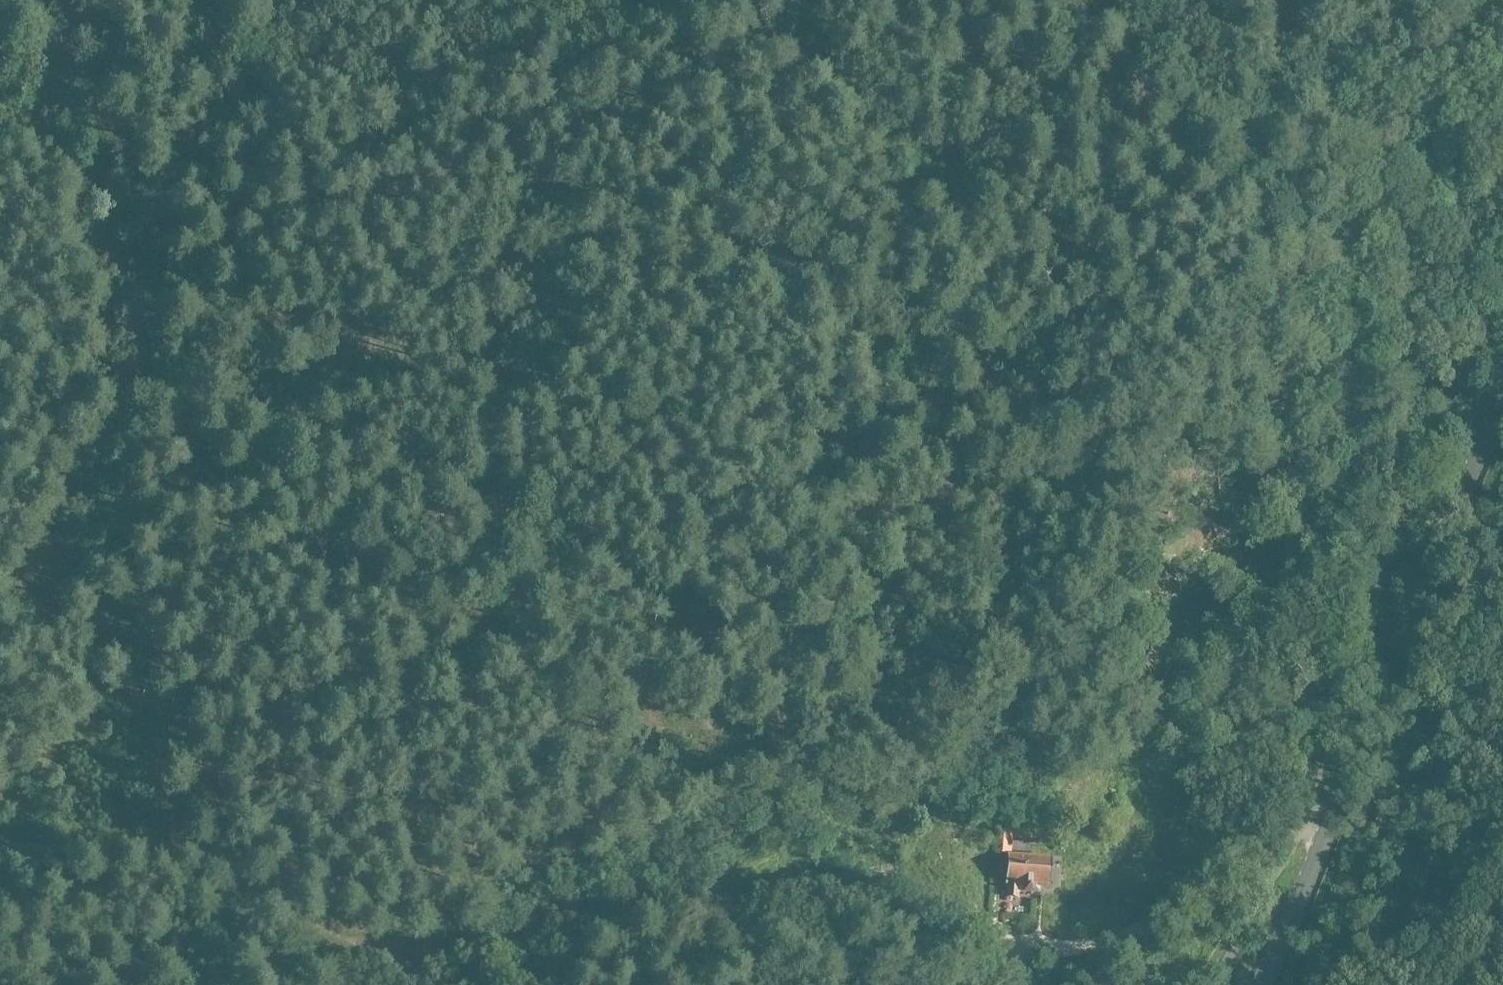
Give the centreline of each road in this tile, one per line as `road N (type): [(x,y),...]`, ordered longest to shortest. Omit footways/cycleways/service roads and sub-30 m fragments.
road 1 (tertiary): [(1260,984),(1502,403)]
road 2 (track): [(0,847),(178,845),(207,853),(356,950)]
road 3 (track): [(346,984),(356,950),(440,952),(607,919)]
road 4 (track): [(607,919),(704,898),(891,914)]

